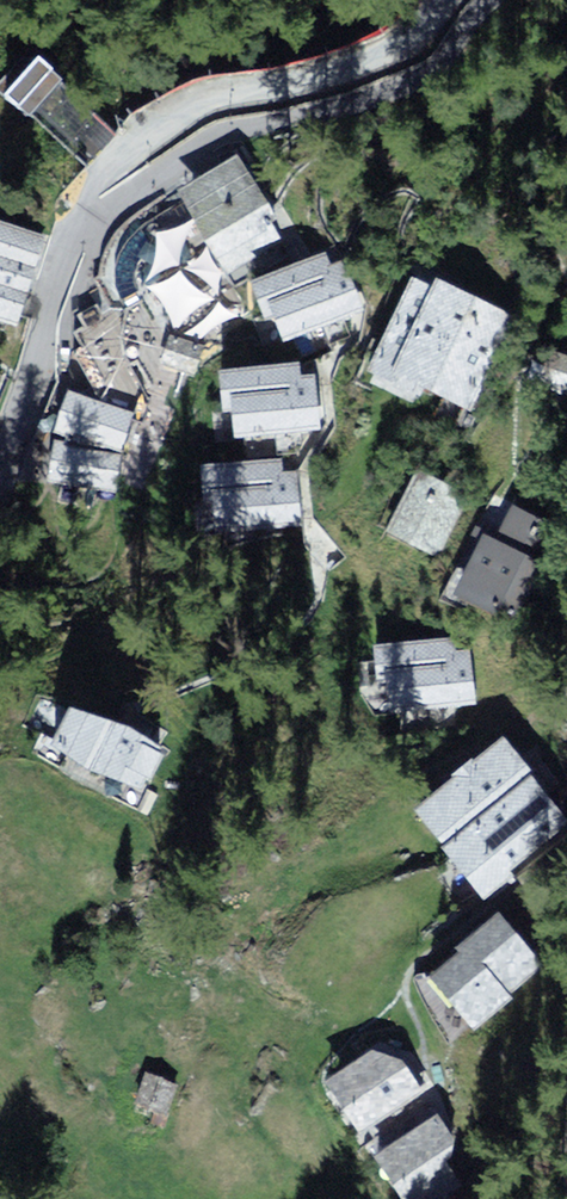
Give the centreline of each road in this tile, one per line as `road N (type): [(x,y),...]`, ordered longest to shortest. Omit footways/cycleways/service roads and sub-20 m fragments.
road 1 (track): [(114,170),(163,146),(392,86),(433,64),(487,0)]
road 2 (track): [(443,0),(382,57),(215,94),(151,132),(114,170)]

